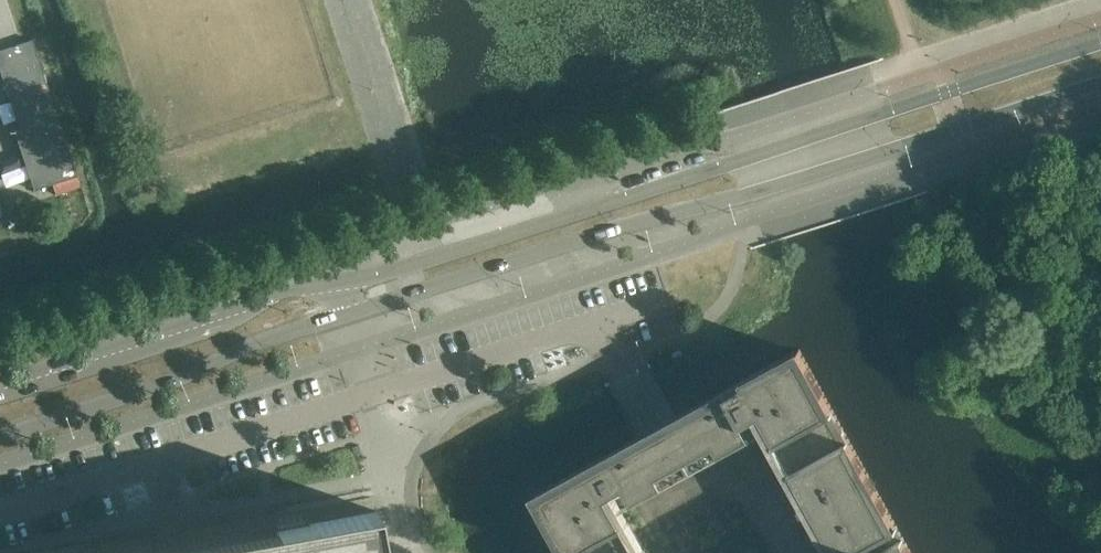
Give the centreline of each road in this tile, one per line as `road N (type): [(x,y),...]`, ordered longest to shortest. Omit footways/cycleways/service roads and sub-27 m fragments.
road 1 (secondary): [(0,437),(354,312),(1100,82)]
road 2 (secondary): [(1100,42),(394,271),(289,289),(227,317),(0,389)]

